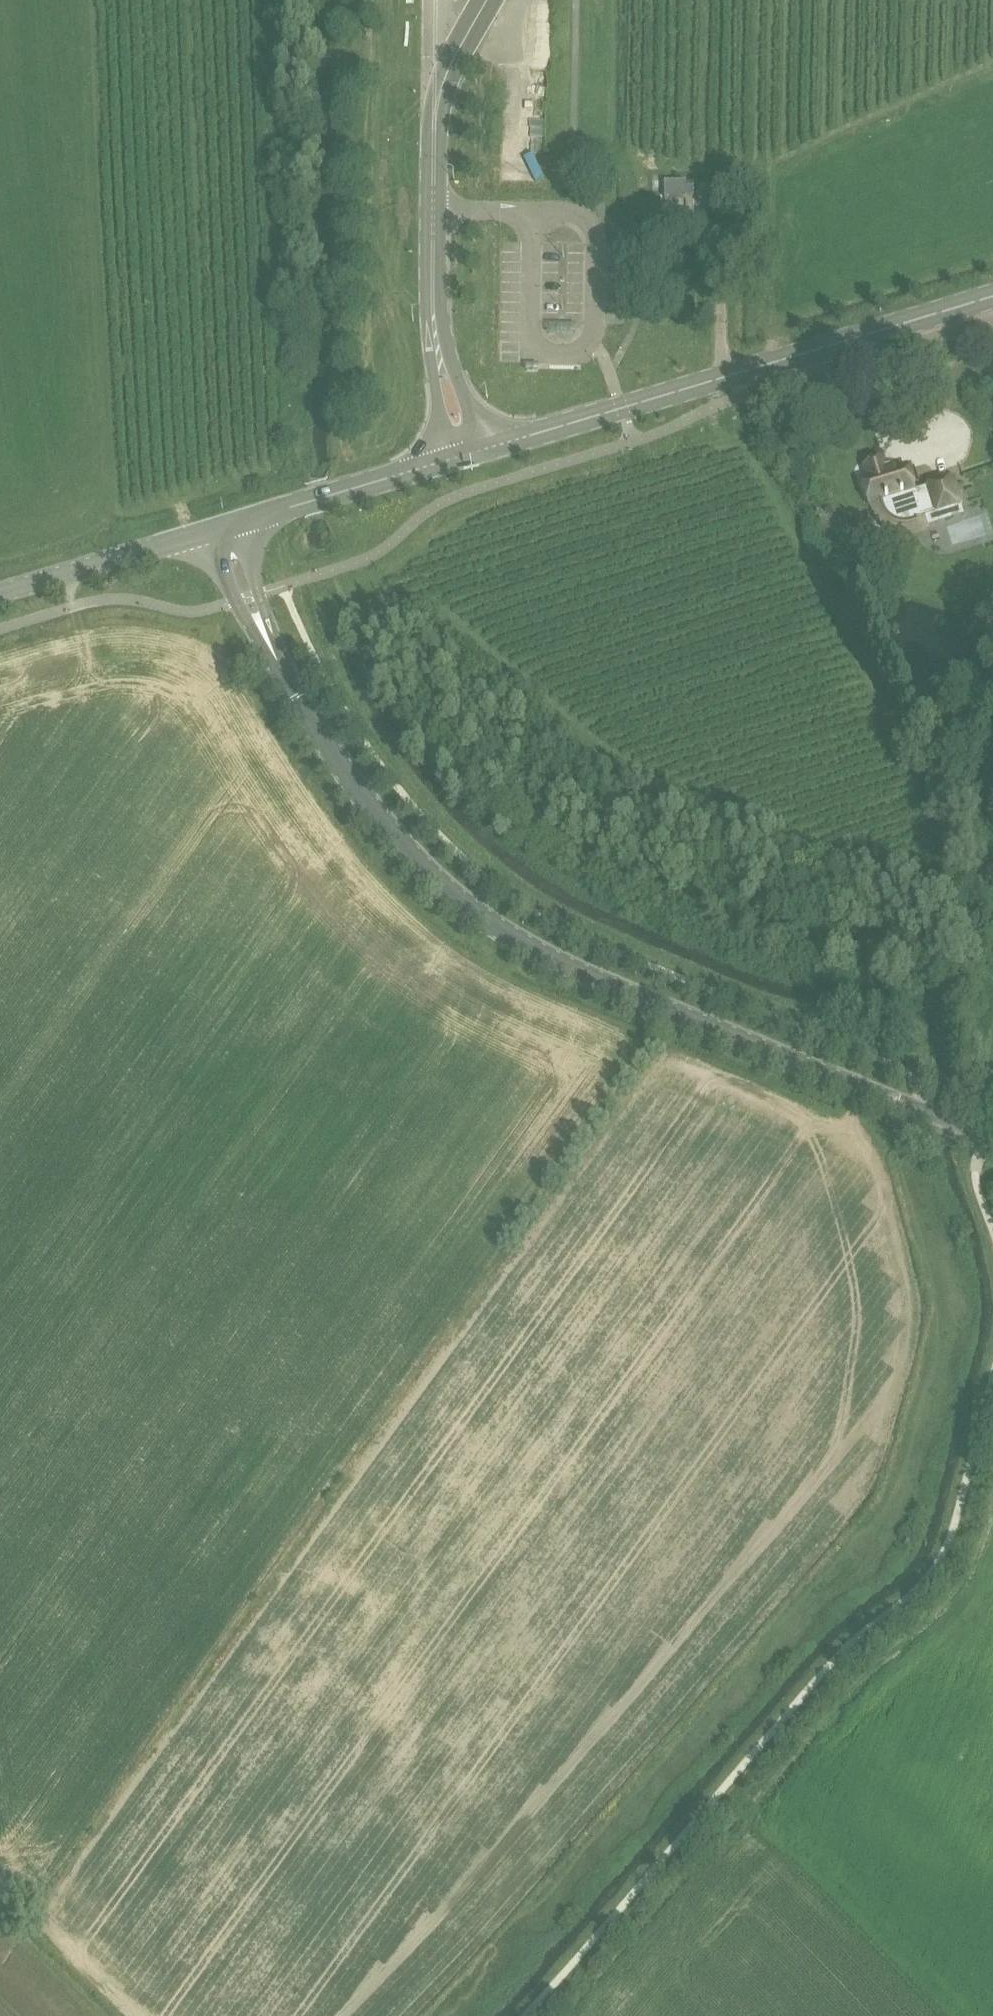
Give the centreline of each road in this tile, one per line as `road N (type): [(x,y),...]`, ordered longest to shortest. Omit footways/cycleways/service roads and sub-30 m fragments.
road 1 (tertiary): [(992,1145),(502,932),(439,881),(358,789),(280,665)]
road 2 (secondary): [(480,451),(992,297)]
road 3 (secondary): [(438,348),(435,0)]
road 4 (tertiary): [(235,524),(450,461)]
road 5 (tertiary): [(0,595),(209,532)]
road 6 (tertiary): [(209,532),(248,623),(280,665)]
road 7 (tertiary): [(280,665),(235,524)]

